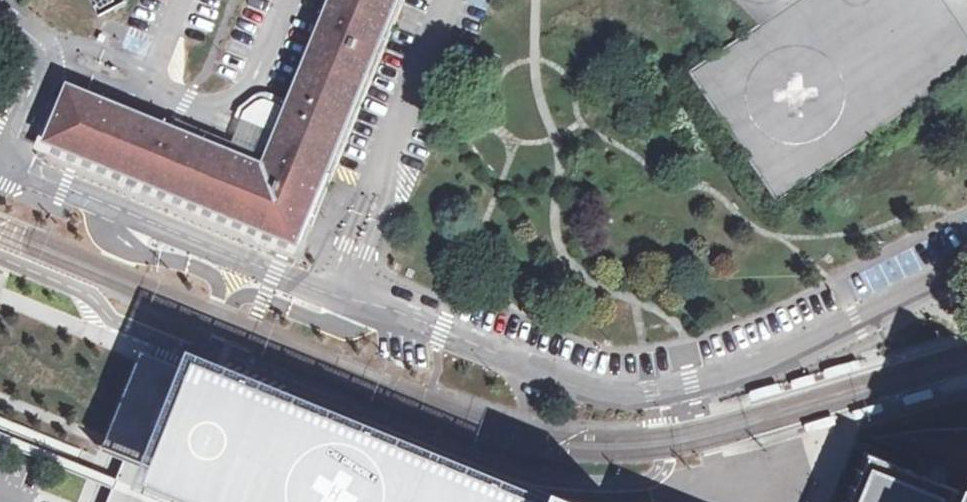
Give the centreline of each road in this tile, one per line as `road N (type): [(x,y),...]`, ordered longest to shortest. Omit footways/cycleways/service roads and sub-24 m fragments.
road 1 (unclassified): [(601,392),(12,160),(0,188)]
road 2 (unclassified): [(601,392),(654,393),(741,372),(856,326),(966,267)]

